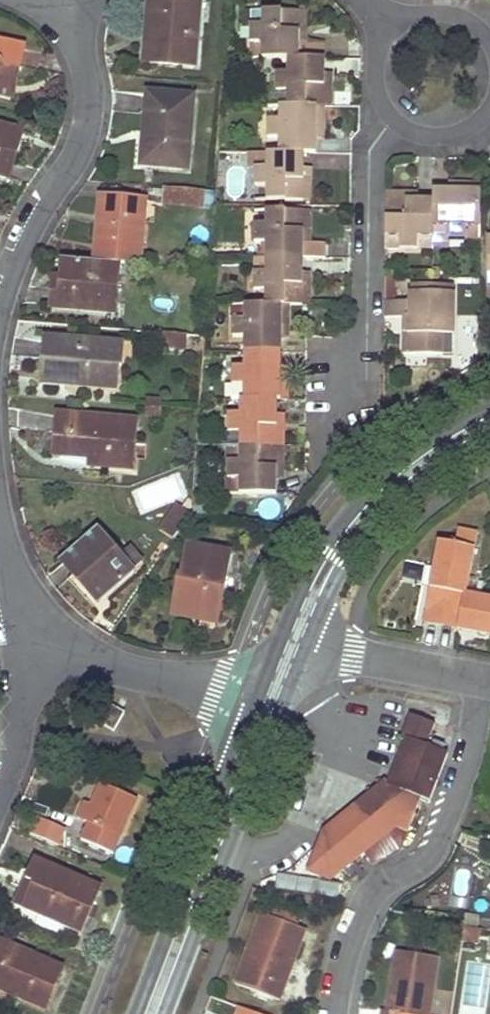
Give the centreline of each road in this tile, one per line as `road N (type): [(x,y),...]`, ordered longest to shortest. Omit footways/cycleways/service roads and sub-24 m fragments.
road 1 (residential): [(334,1013),(352,927),(367,901),(417,866),(437,840),(467,755),(482,680)]
road 2 (tertiary): [(146,1013),(266,706)]
road 3 (residential): [(80,5),(76,44),(87,118),(16,249),(0,298)]
road 4 (tertiary): [(293,645),(335,548),(412,466),(489,415)]
road 5 (residential): [(54,639),(99,663),(266,706)]
road 6 (residential): [(482,680),(293,645)]
road 7 (residential): [(54,639),(23,696),(0,792)]

